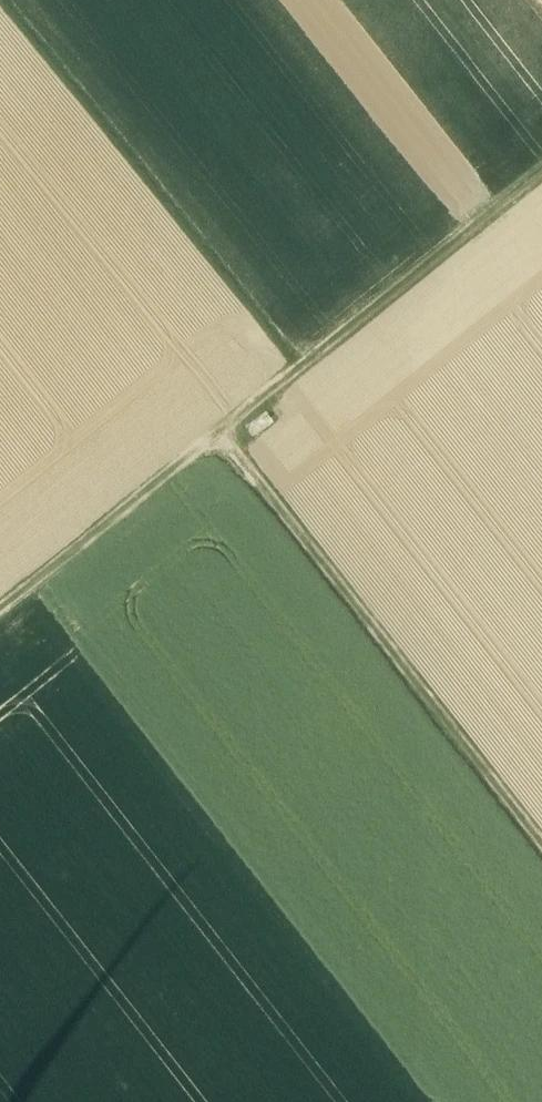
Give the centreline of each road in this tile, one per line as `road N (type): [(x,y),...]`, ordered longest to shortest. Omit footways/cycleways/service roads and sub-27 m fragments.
road 1 (track): [(541,177),(0,607)]
road 2 (track): [(220,427),(541,839)]
road 3 (track): [(11,0),(302,364)]

